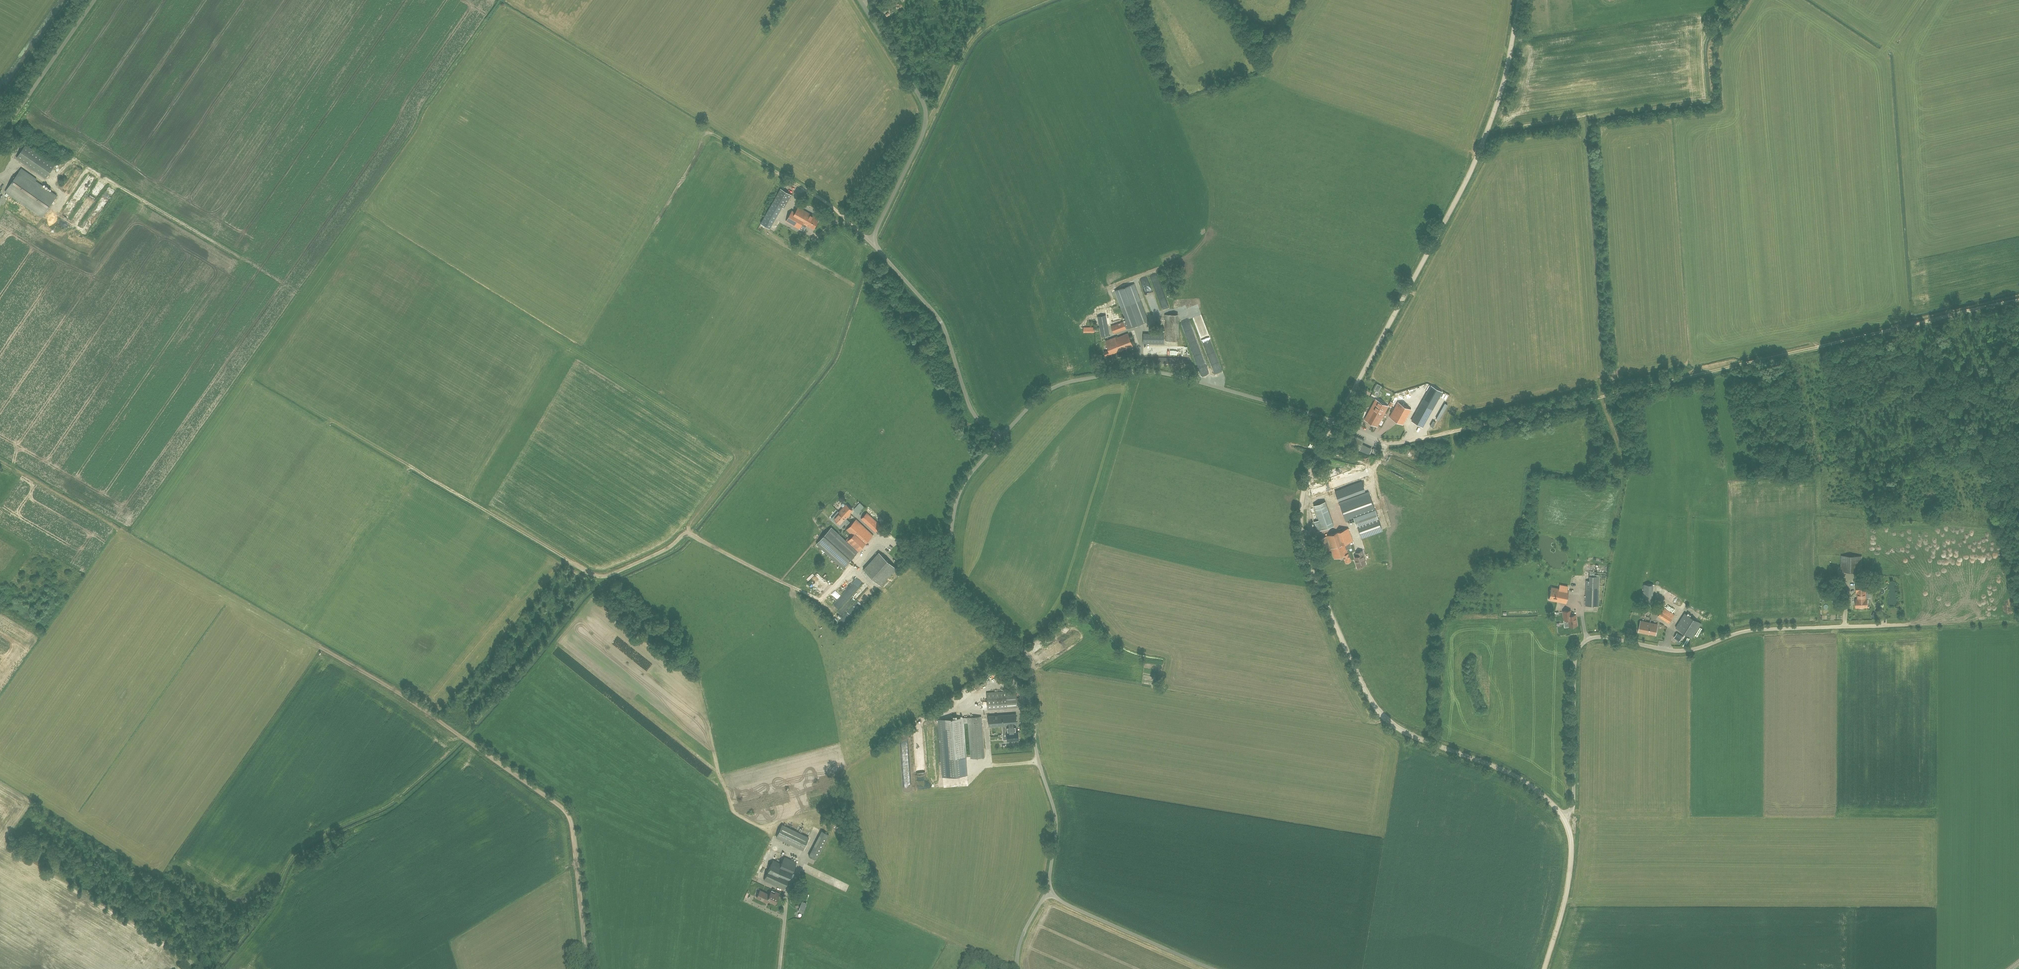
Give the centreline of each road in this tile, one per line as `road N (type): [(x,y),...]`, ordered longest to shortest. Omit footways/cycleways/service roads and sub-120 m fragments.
road 1 (track): [(2018,300),(1429,437),(1391,442),(1335,423)]
road 2 (unclassified): [(1563,818),(1517,778),(1400,730),(1364,690),(1308,564),(1301,529),(1304,490),(1335,423)]
road 3 (unclassified): [(1000,438),(972,411),(940,321),(871,242),(926,112),(860,0)]
road 4 (unclassified): [(1563,818),(1573,805),(1575,664),(1586,641),(1682,651),(1755,630),(1902,625)]
road 5 (unclassified): [(1048,891),(1056,821),(1036,748),(1030,667),(951,584),(958,498),(1000,438)]
road 6 (unclassified): [(1335,423),(1475,160),(1502,88),(1519,0)]
road 7 (track): [(587,968),(575,838),(564,810),(322,649)]
road 8 (unclassified): [(1000,438),(1051,390),(1135,371),(1335,423)]
road 9 (unclassified): [(1213,968),(1048,891)]
road 10 (unclassified): [(0,138),(95,0)]
road 11 (unclassified): [(1545,968),(1568,883),(1563,818)]

